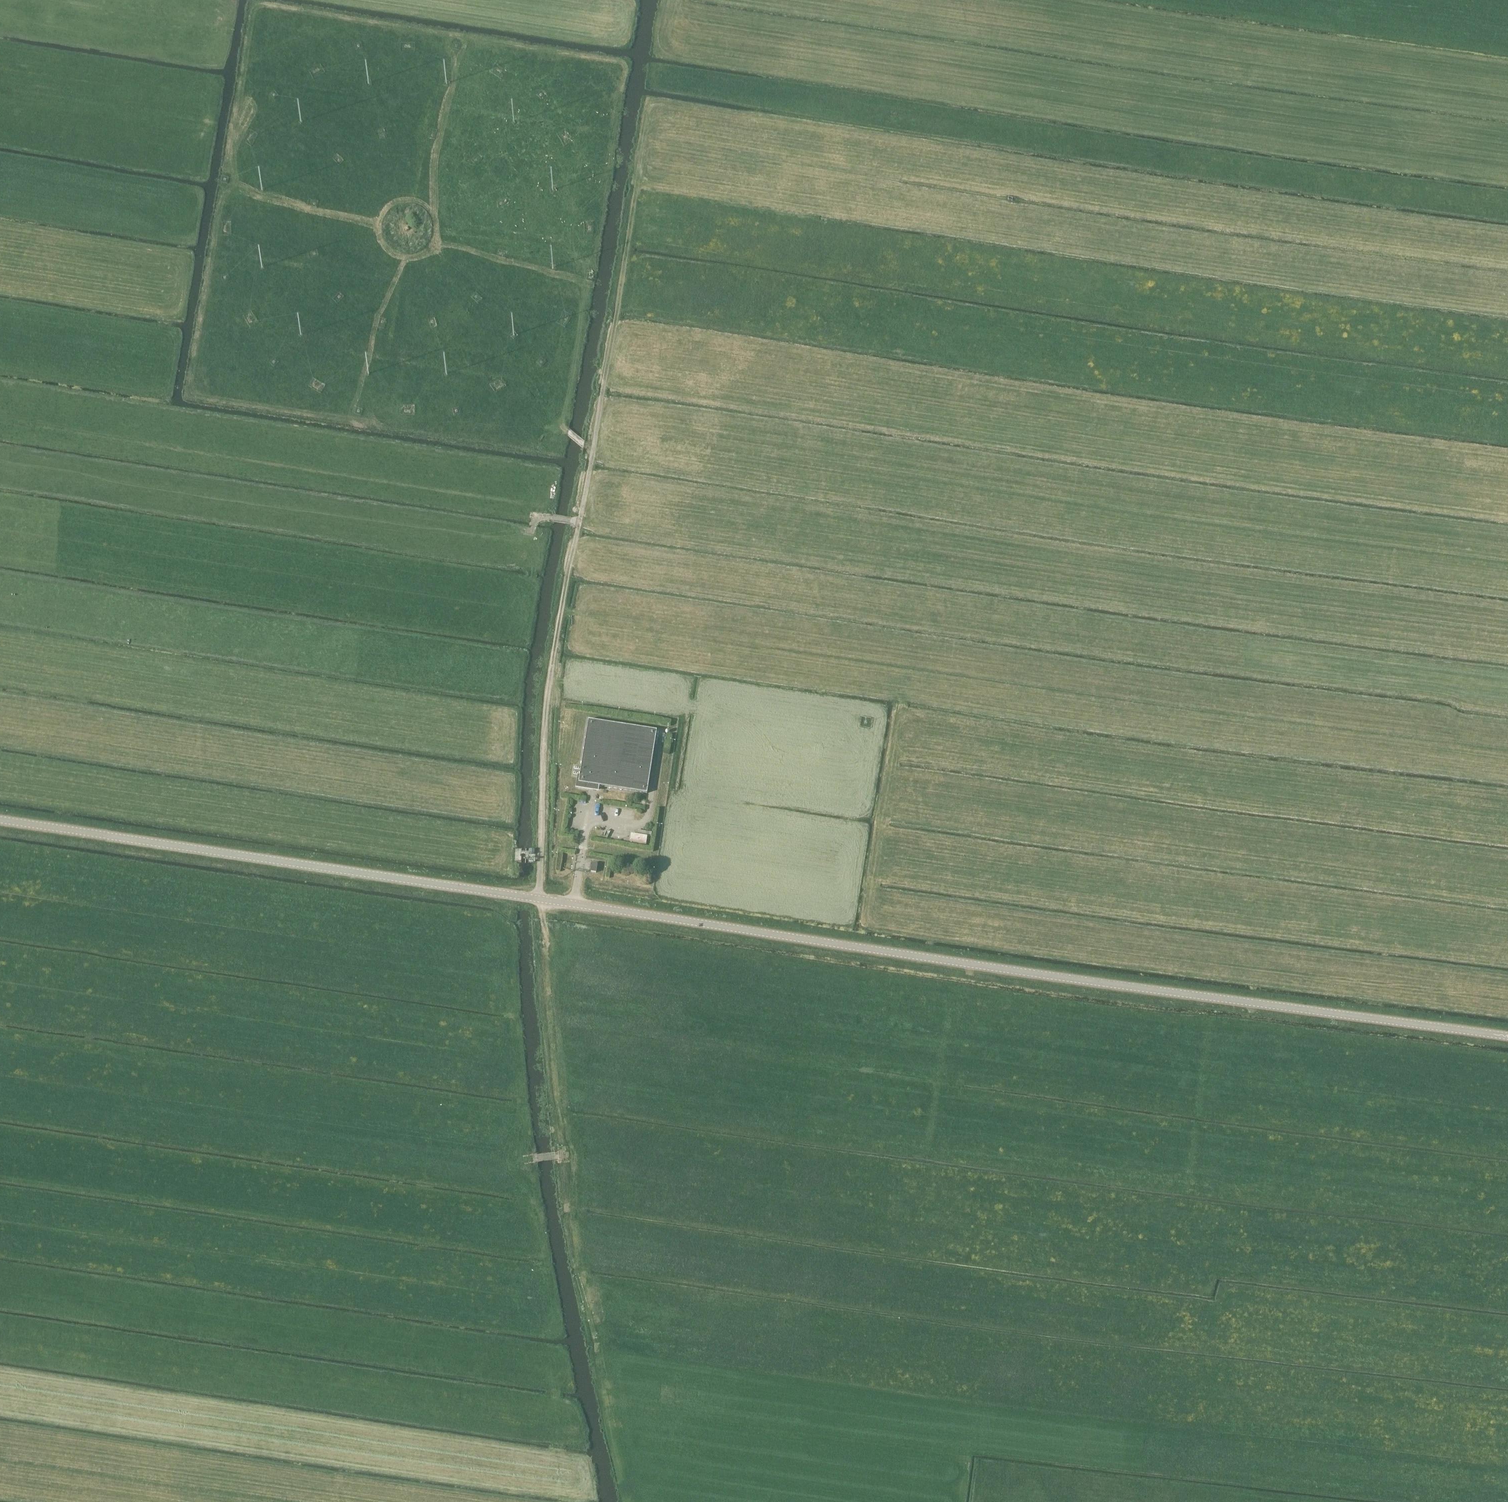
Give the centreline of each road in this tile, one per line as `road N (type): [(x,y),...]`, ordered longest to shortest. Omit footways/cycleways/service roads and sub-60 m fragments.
road 1 (tertiary): [(1507,1036),(0,819)]
road 2 (track): [(0,458),(481,534),(534,529)]
road 3 (track): [(570,1153),(580,1265),(629,1501)]
road 4 (track): [(541,898),(557,1099),(570,1153)]

